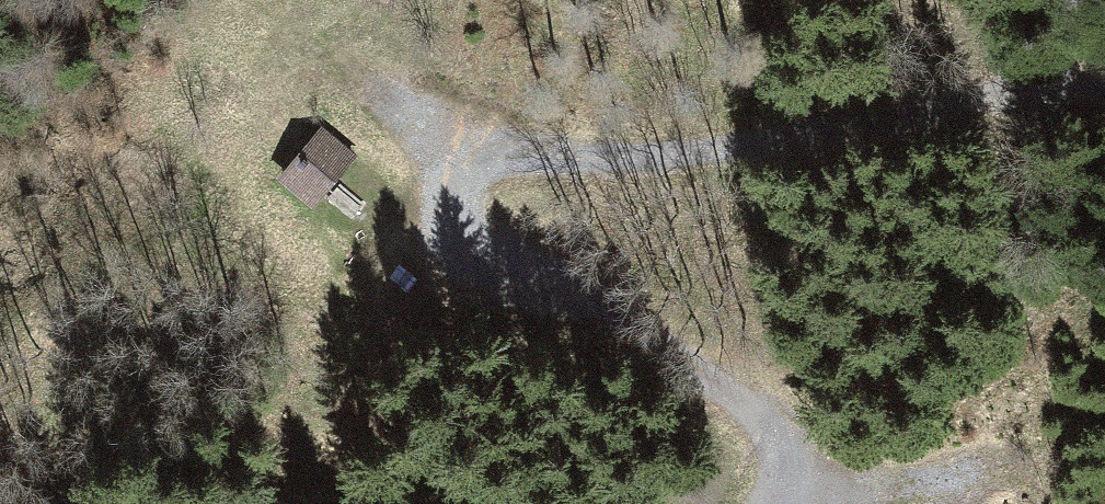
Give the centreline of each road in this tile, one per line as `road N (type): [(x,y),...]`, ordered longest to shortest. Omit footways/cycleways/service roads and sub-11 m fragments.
road 1 (track): [(758,503),(784,461),(779,437),(760,416),(463,251),(446,235),(441,200),(455,170),(481,150),(518,142),(1104,79)]

